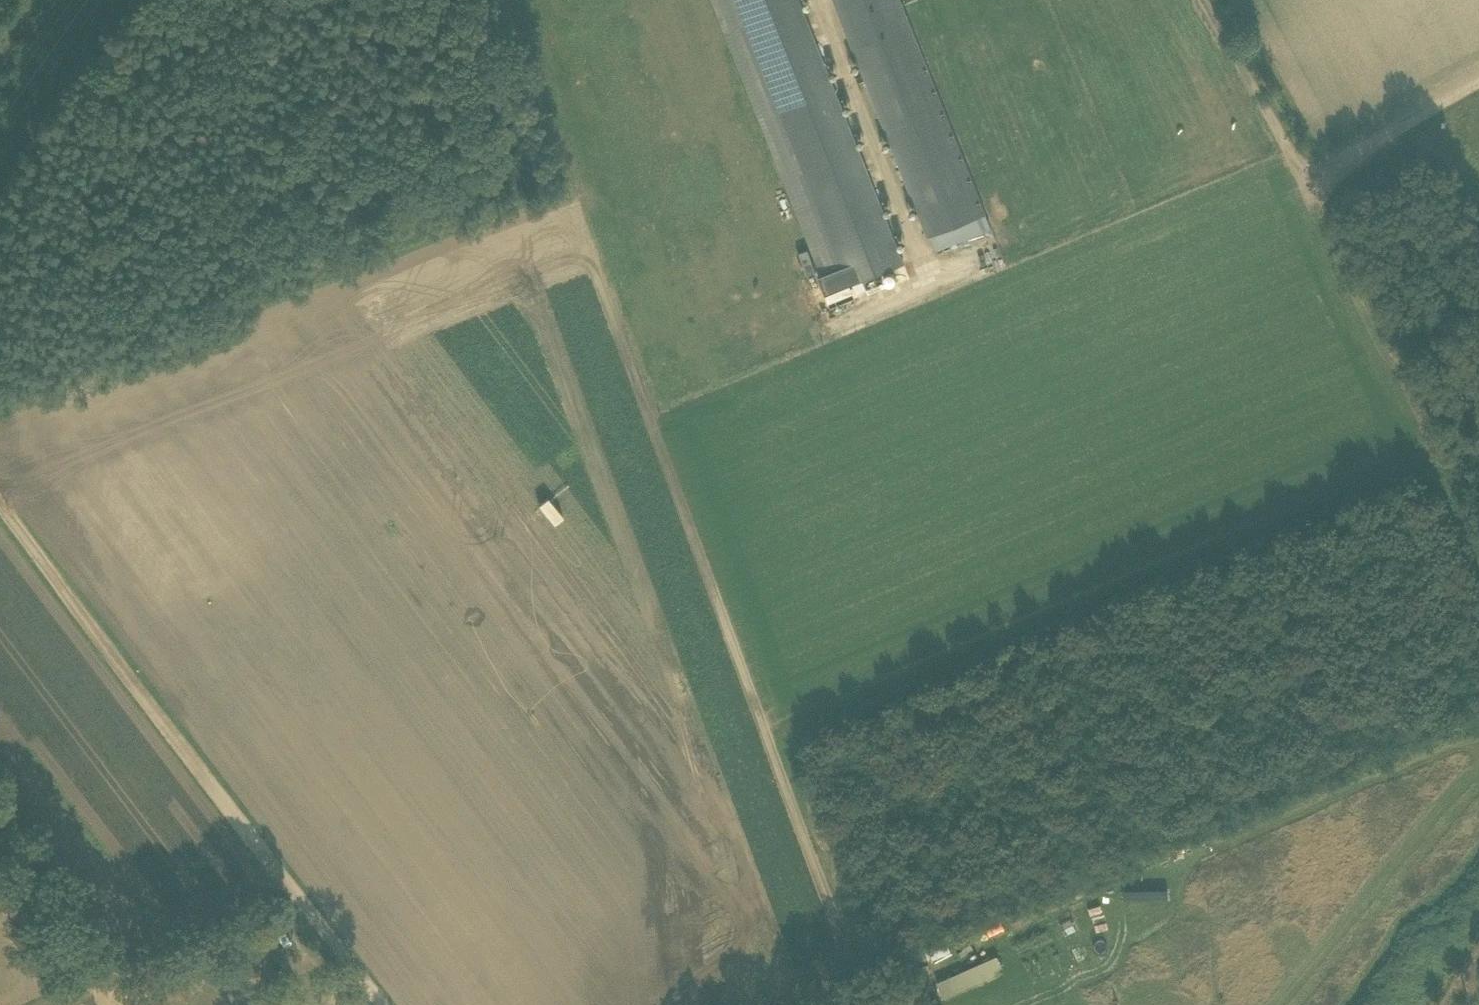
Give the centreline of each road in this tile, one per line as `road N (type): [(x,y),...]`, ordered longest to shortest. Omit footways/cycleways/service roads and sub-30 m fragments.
road 1 (track): [(382,1004),(0,505)]
road 2 (track): [(1200,0),(1298,169),(1311,170),(1478,86)]

